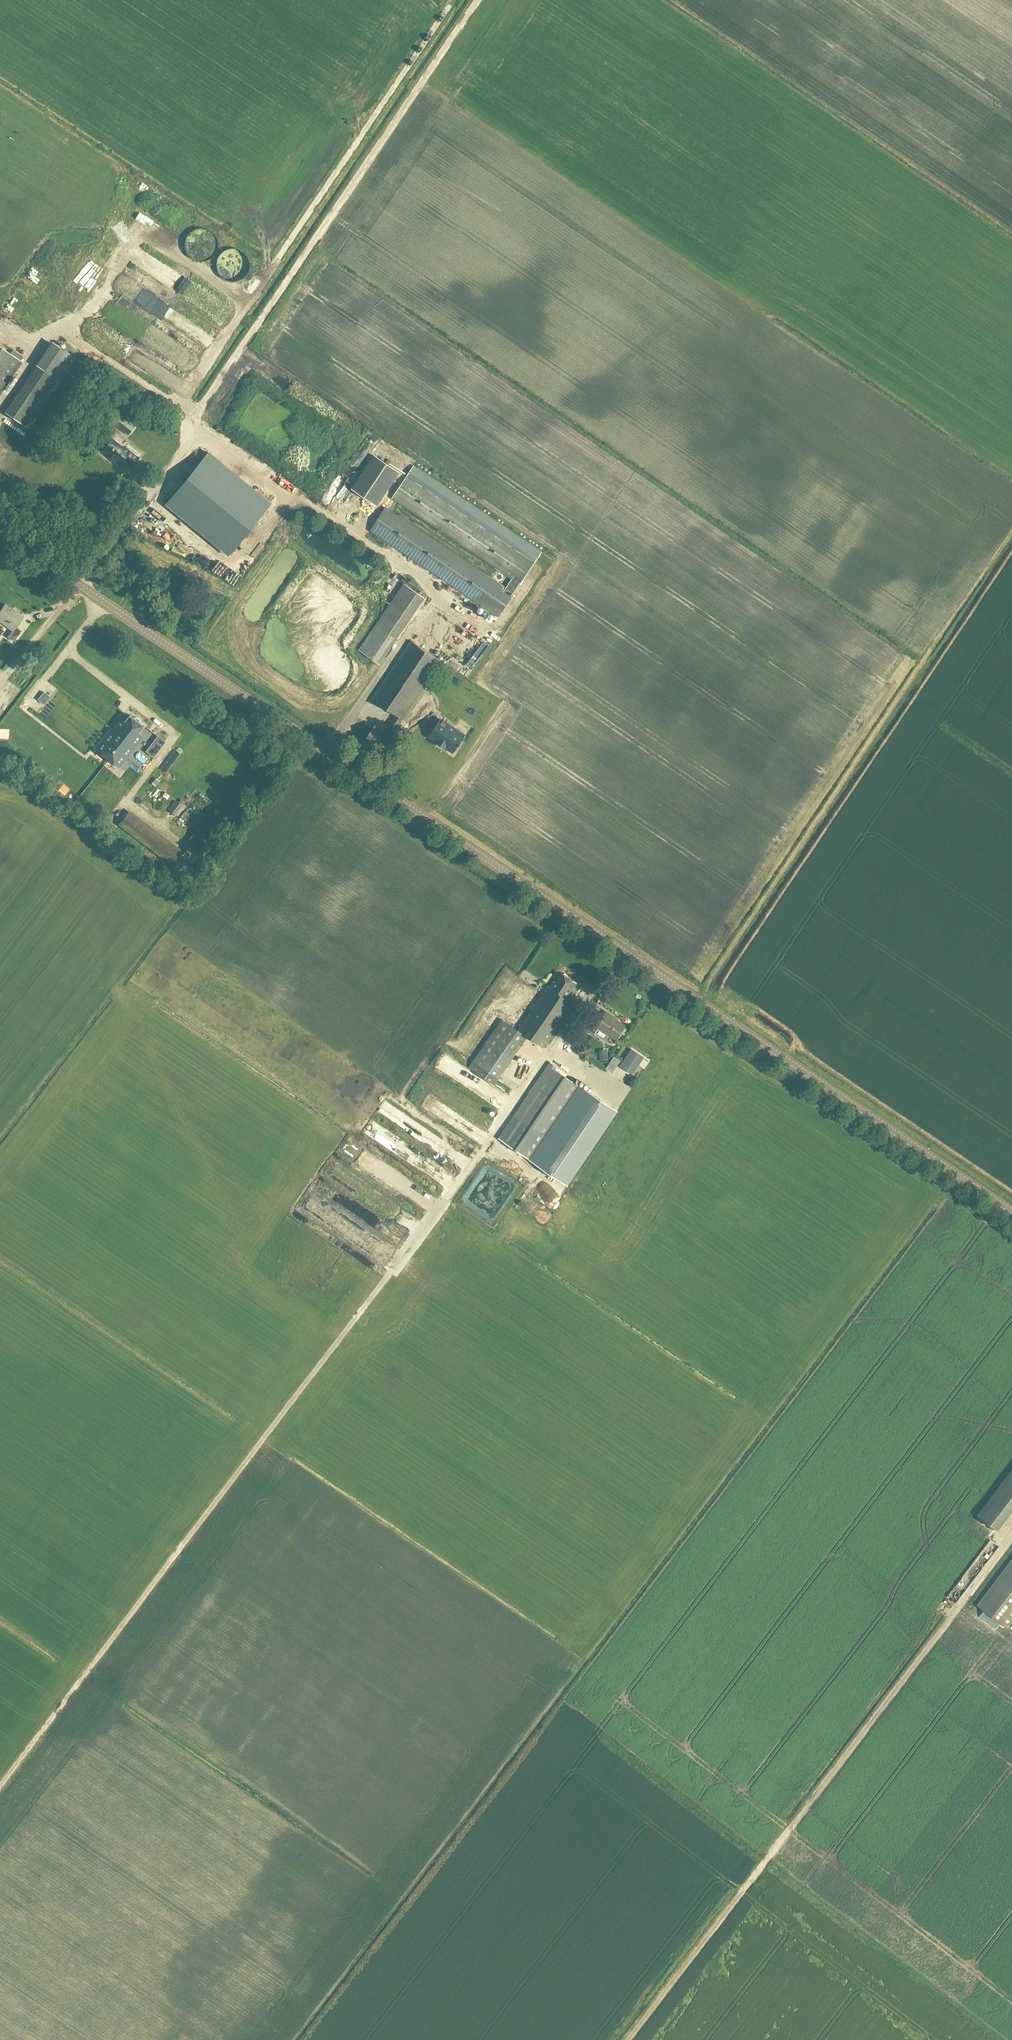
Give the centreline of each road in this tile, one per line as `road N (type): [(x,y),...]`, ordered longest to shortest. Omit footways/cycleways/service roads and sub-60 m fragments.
road 1 (tertiary): [(1011,1211),(0,535)]

